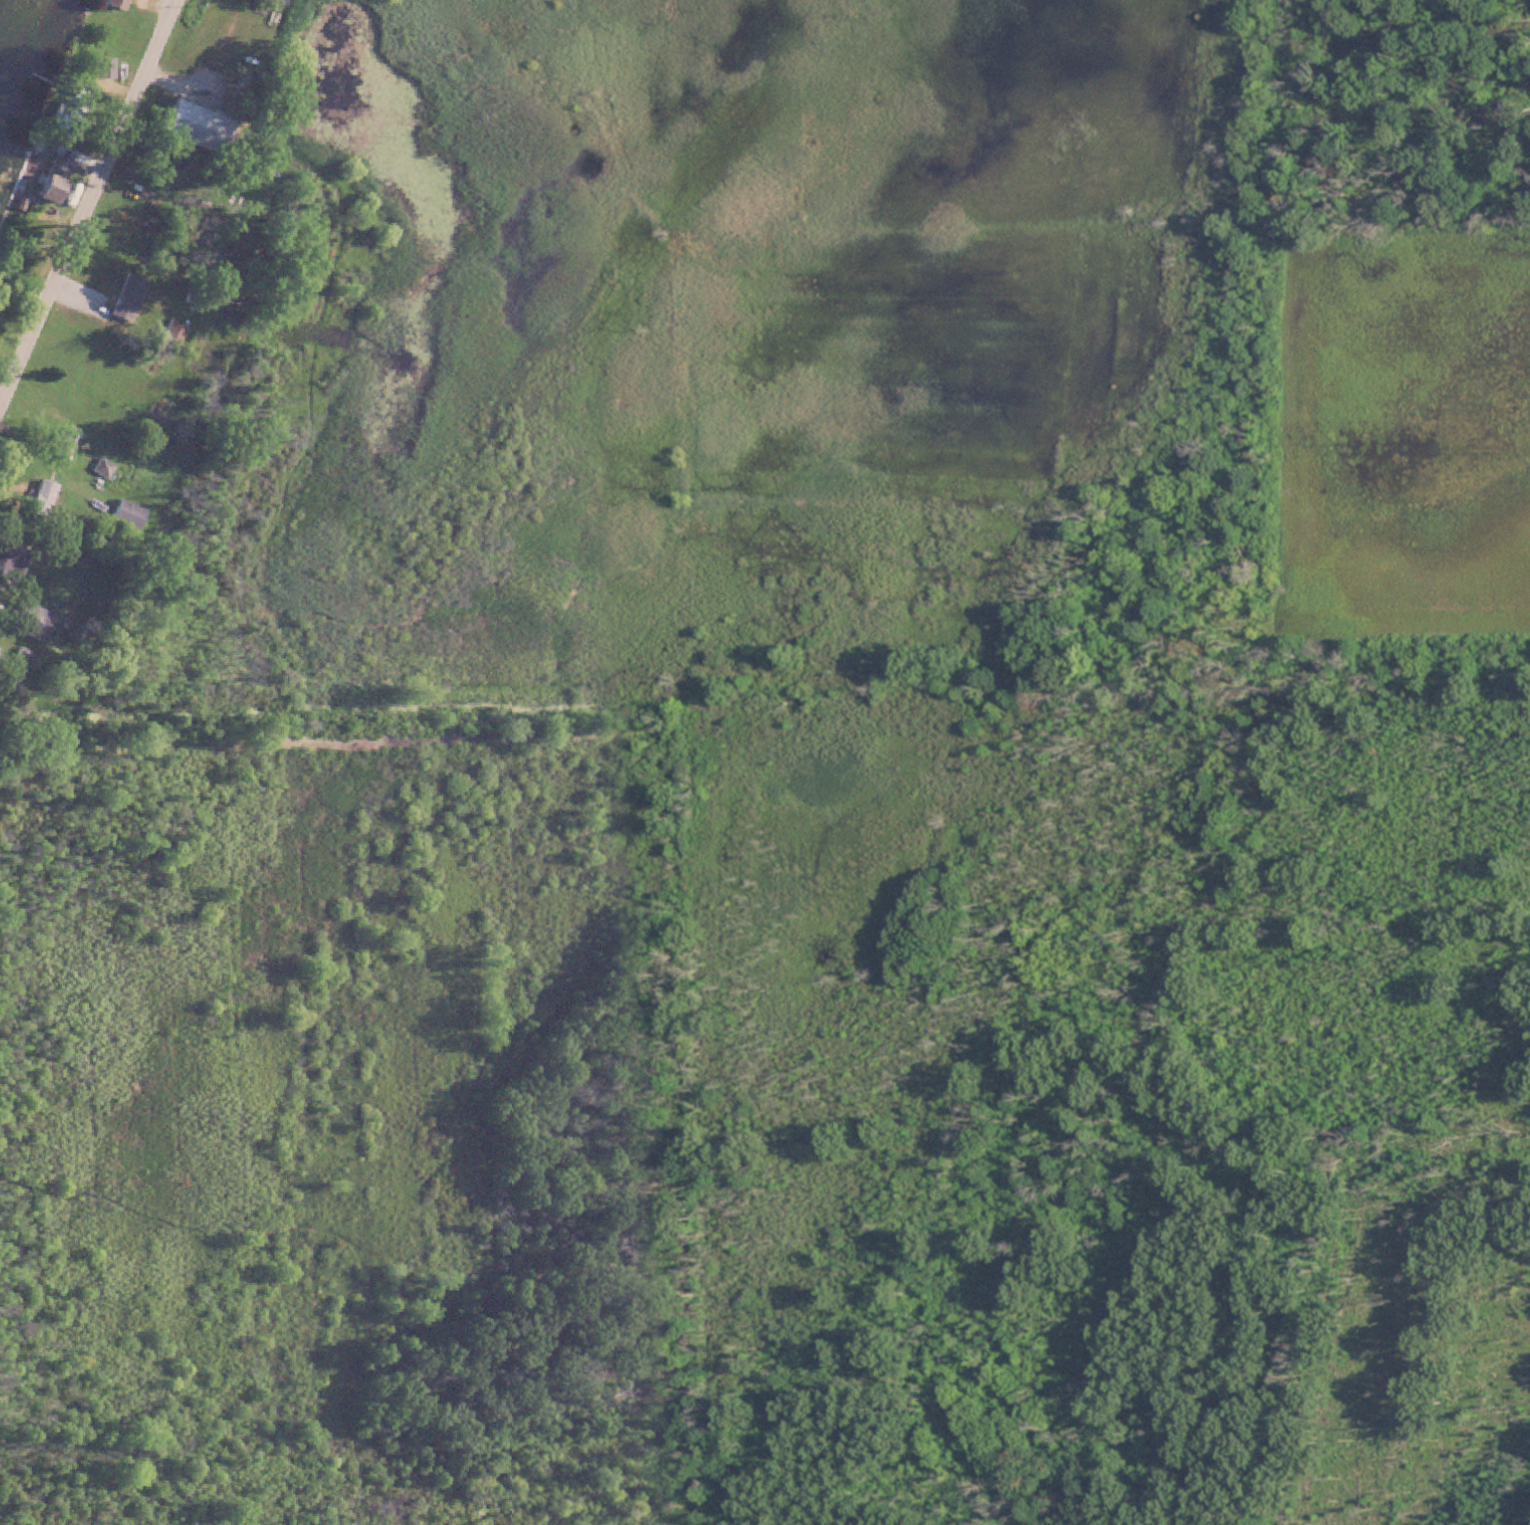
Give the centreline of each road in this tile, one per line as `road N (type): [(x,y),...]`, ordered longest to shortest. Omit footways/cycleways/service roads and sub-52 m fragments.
road 1 (secondary): [(0,423),(185,0)]

